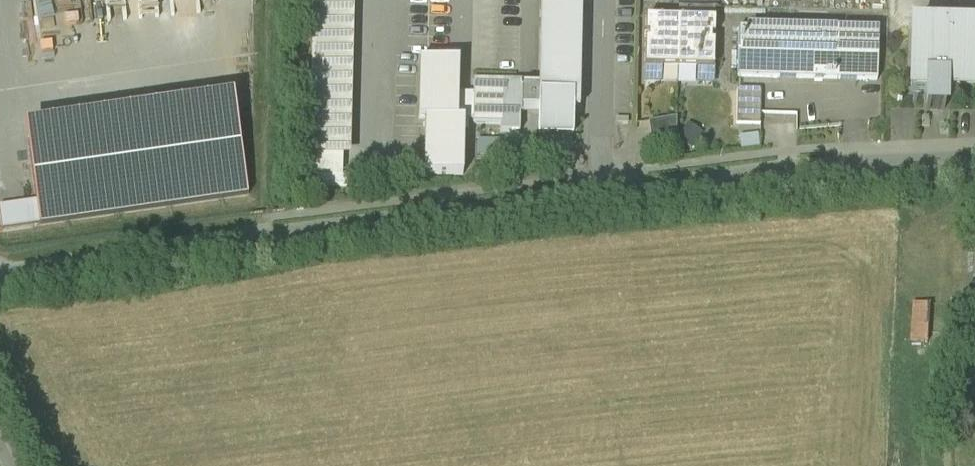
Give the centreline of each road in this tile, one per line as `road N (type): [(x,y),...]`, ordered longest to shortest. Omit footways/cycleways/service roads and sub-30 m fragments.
road 1 (residential): [(974,153),(663,177),(0,275)]

